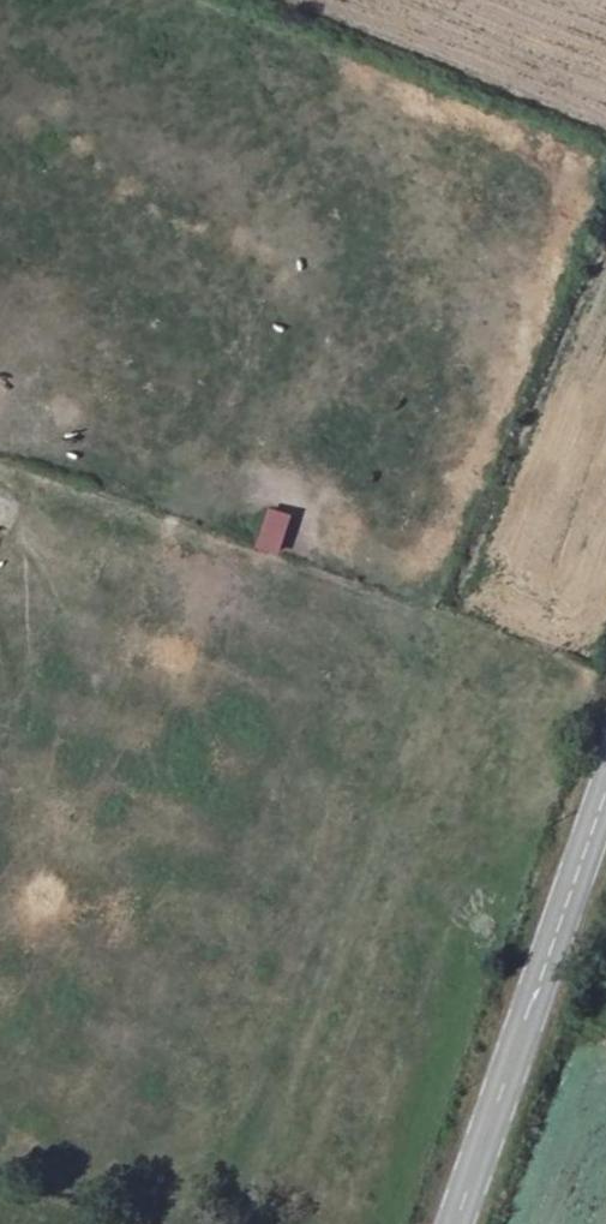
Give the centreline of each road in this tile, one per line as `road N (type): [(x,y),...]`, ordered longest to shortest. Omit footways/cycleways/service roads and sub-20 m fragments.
road 1 (primary): [(455,1223),(605,792)]

